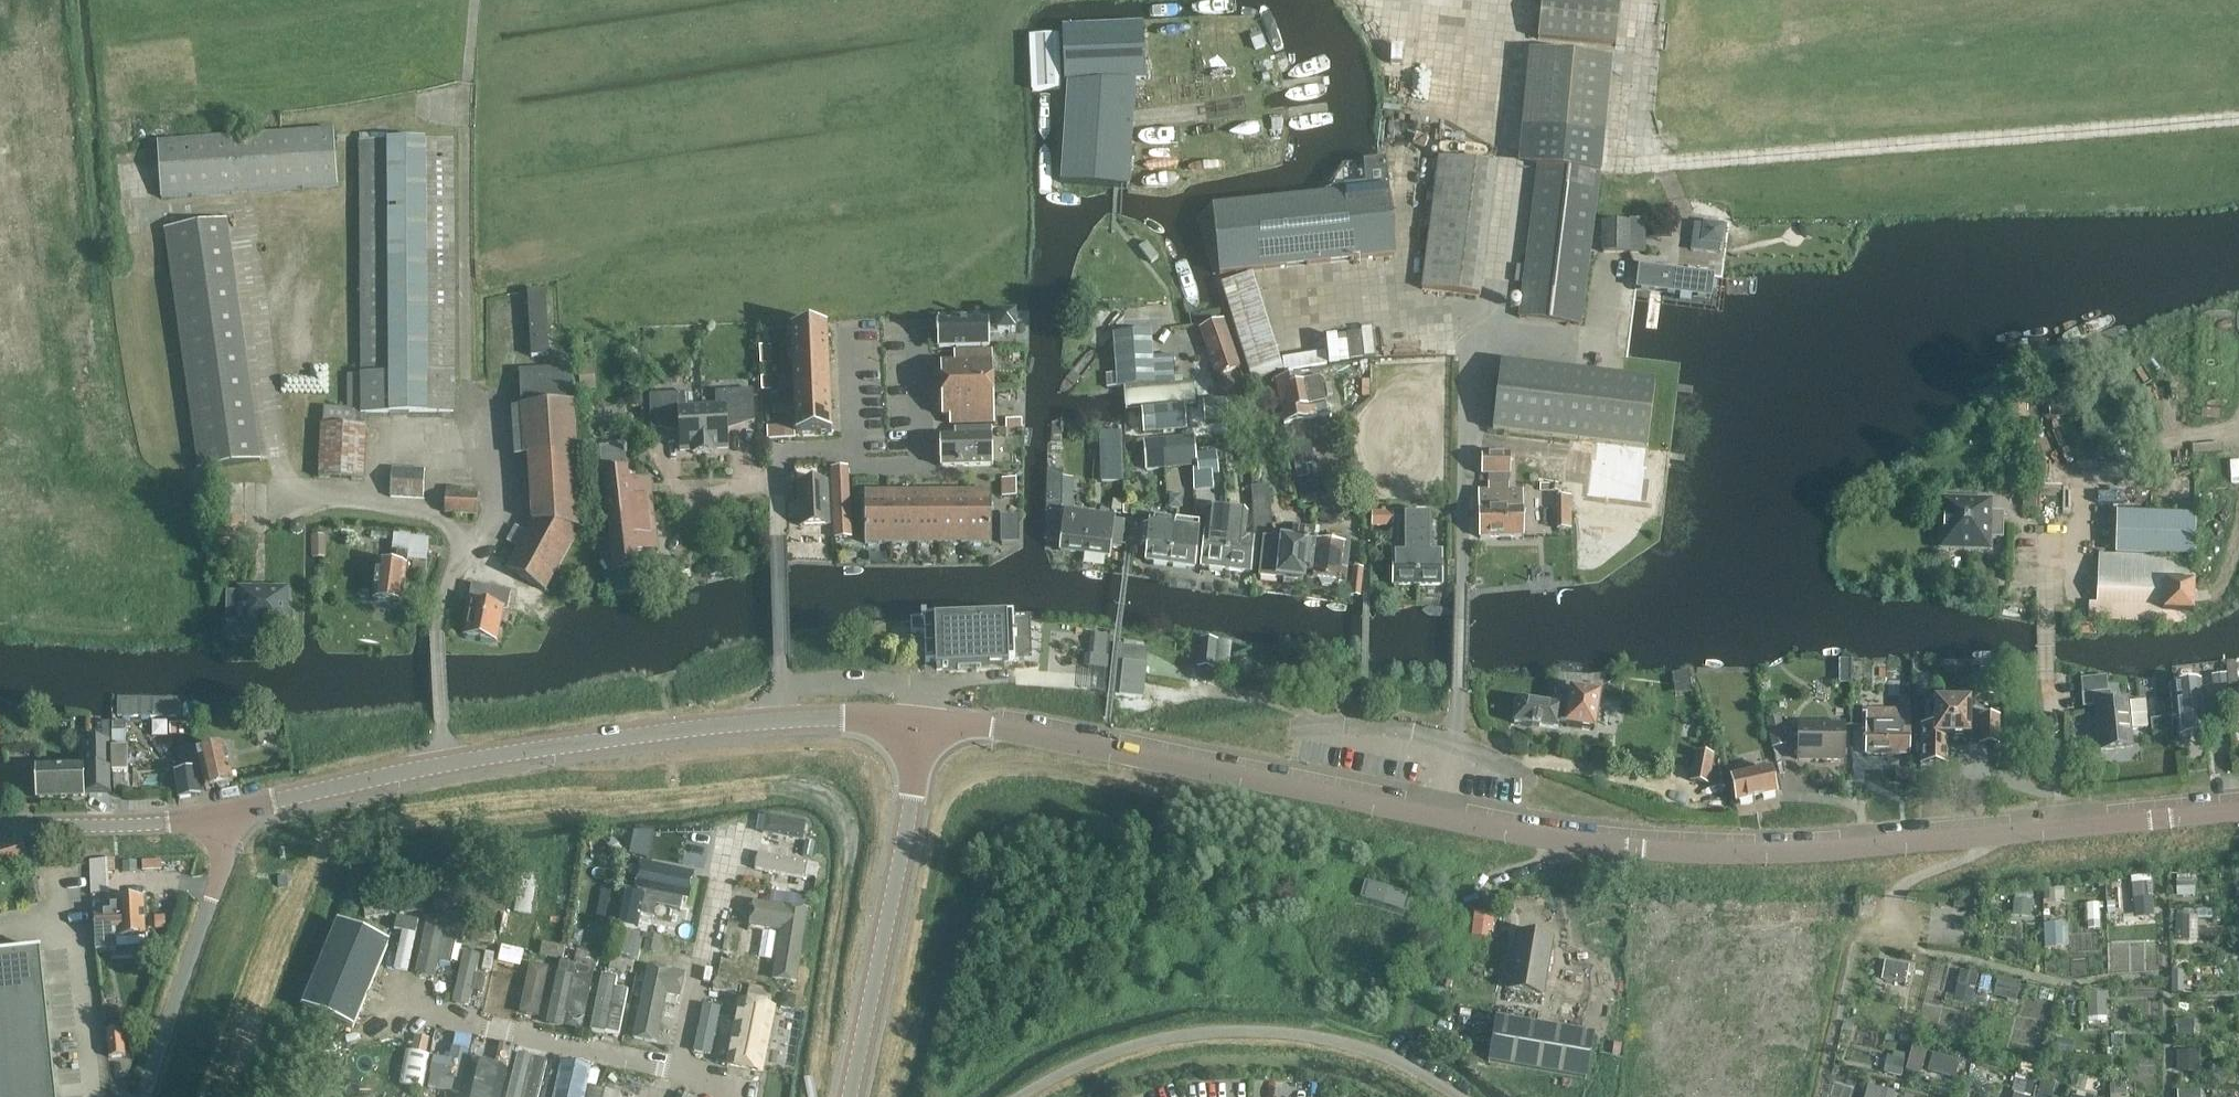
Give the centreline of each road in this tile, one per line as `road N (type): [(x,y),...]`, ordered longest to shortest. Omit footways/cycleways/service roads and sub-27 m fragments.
road 1 (tertiary): [(2238,810),(1711,854),(1606,845),(1142,757),(929,727)]
road 2 (track): [(1614,171),(2238,121)]
road 3 (tertiary): [(217,816),(572,748),(781,723)]
road 4 (unclassified): [(1024,1096),(1127,1047),(1225,1030),(1308,1033),(1379,1052),(1467,1096)]
road 5 (track): [(471,0),(467,390)]
road 6 (tertiary): [(851,1096),(929,727)]
road 7 (residential): [(781,723),(779,462),(859,459)]
road 8 (tertiary): [(217,816),(0,834)]
road 9 (residential): [(859,459),(908,457),(903,338)]
road 10 (tertiary): [(781,723),(929,727)]
road 11 (track): [(2069,535),(2111,474),(2165,440)]

